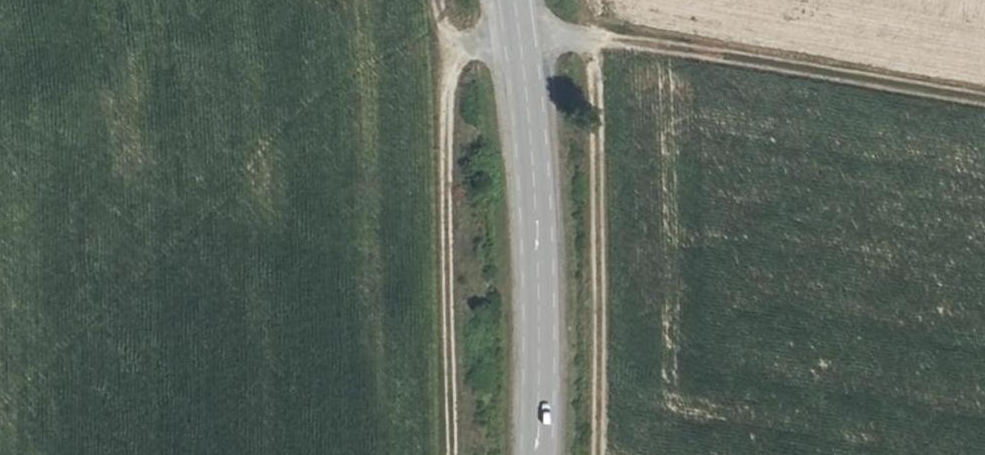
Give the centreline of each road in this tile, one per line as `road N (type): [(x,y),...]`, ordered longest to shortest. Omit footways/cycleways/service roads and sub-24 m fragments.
road 1 (secondary): [(514,0),(532,176),(537,454)]

